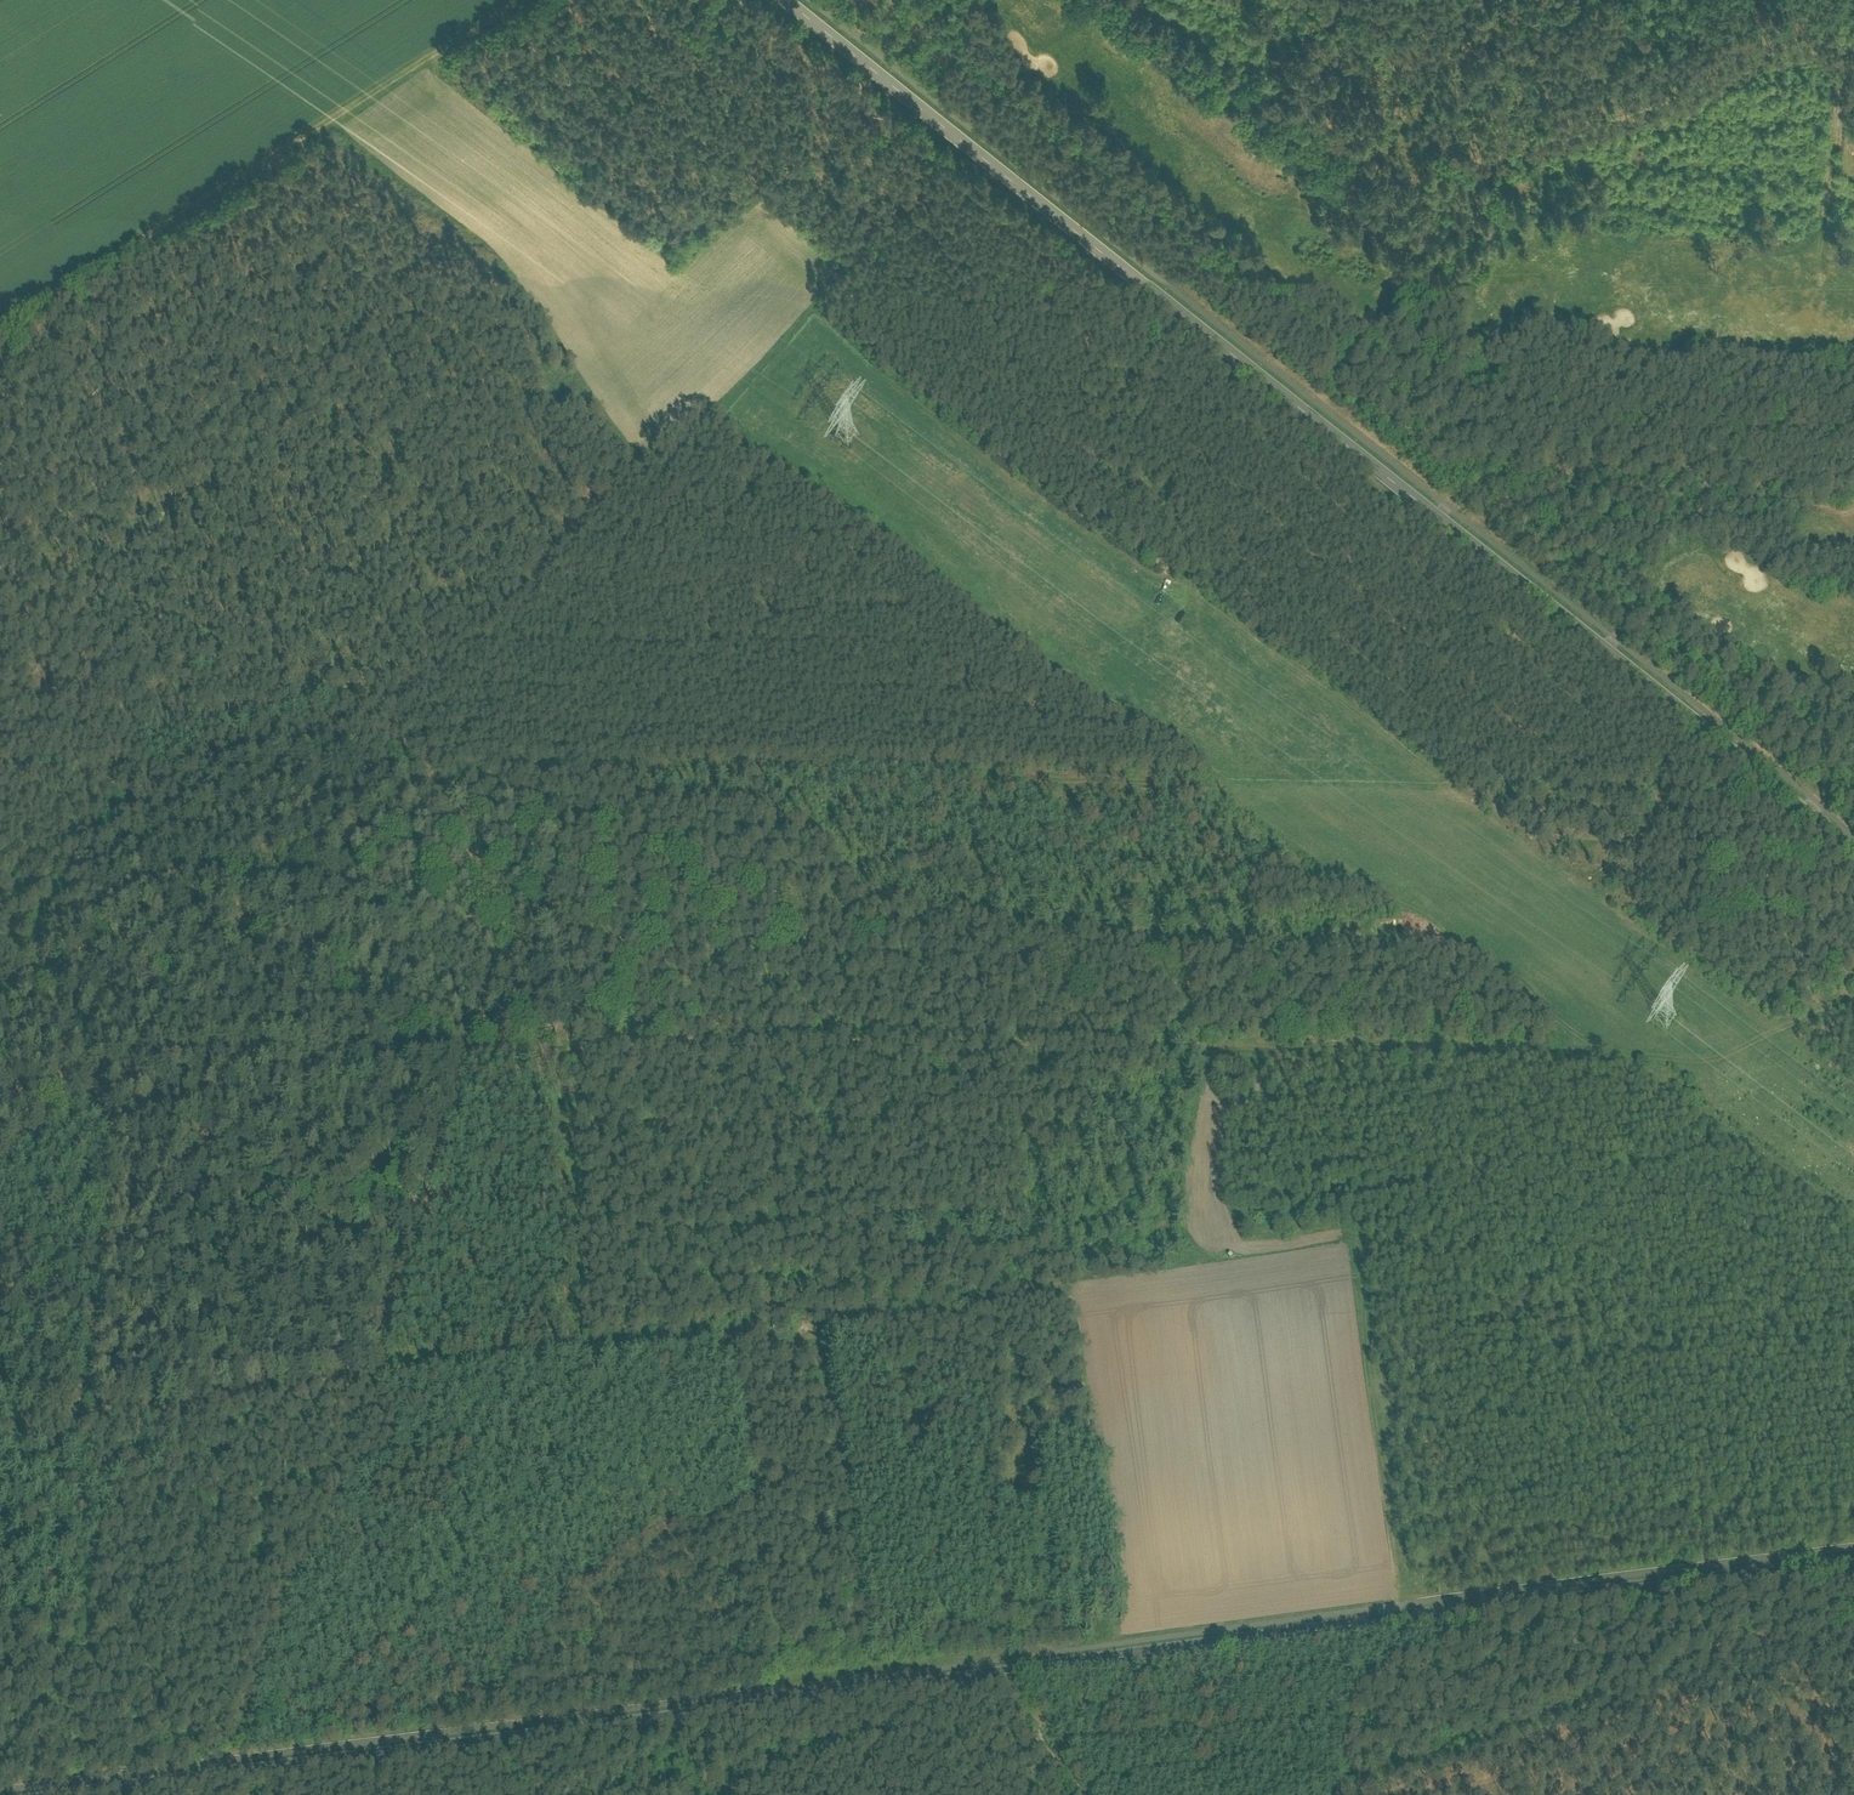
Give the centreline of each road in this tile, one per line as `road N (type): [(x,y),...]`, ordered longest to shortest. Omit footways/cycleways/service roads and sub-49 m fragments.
road 1 (track): [(96,1100),(100,1014),(129,914),(149,901),(291,885),(338,864),(431,796),(469,786),(531,776),(750,775),(1352,782),(1659,799),(1704,809),(1723,806),(1760,775)]
road 2 (tertiary): [(1853,1560),(67,1794)]
road 3 (track): [(74,1424),(92,1332),(83,1205),(96,1100),(216,1080),(506,1069),(805,1041),(1156,1054),(1202,1084)]
road 4 (tertiary): [(786,0),(1590,637),(1853,862)]
road 5 (track): [(74,1424),(273,1411),(398,1385),(852,1334),(1215,1252),(1222,1242)]
road 6 (track): [(1202,1084),(1214,1050),(1237,1048),(1724,1059),(1853,999)]
road 7 (track): [(1202,1084),(1222,1242),(1245,1248),(1353,1236),(1359,1243),(1418,1617)]
road 8 (track): [(0,331),(540,0)]
road 9 (track): [(1360,1794),(1851,1623),(1853,1630)]
road 10 (track): [(456,1069),(524,924),(513,902),(412,809)]
road 11 (track): [(1180,311),(1111,430),(1168,503),(1191,590)]
road 12 (track): [(1075,1794),(1002,1673)]

